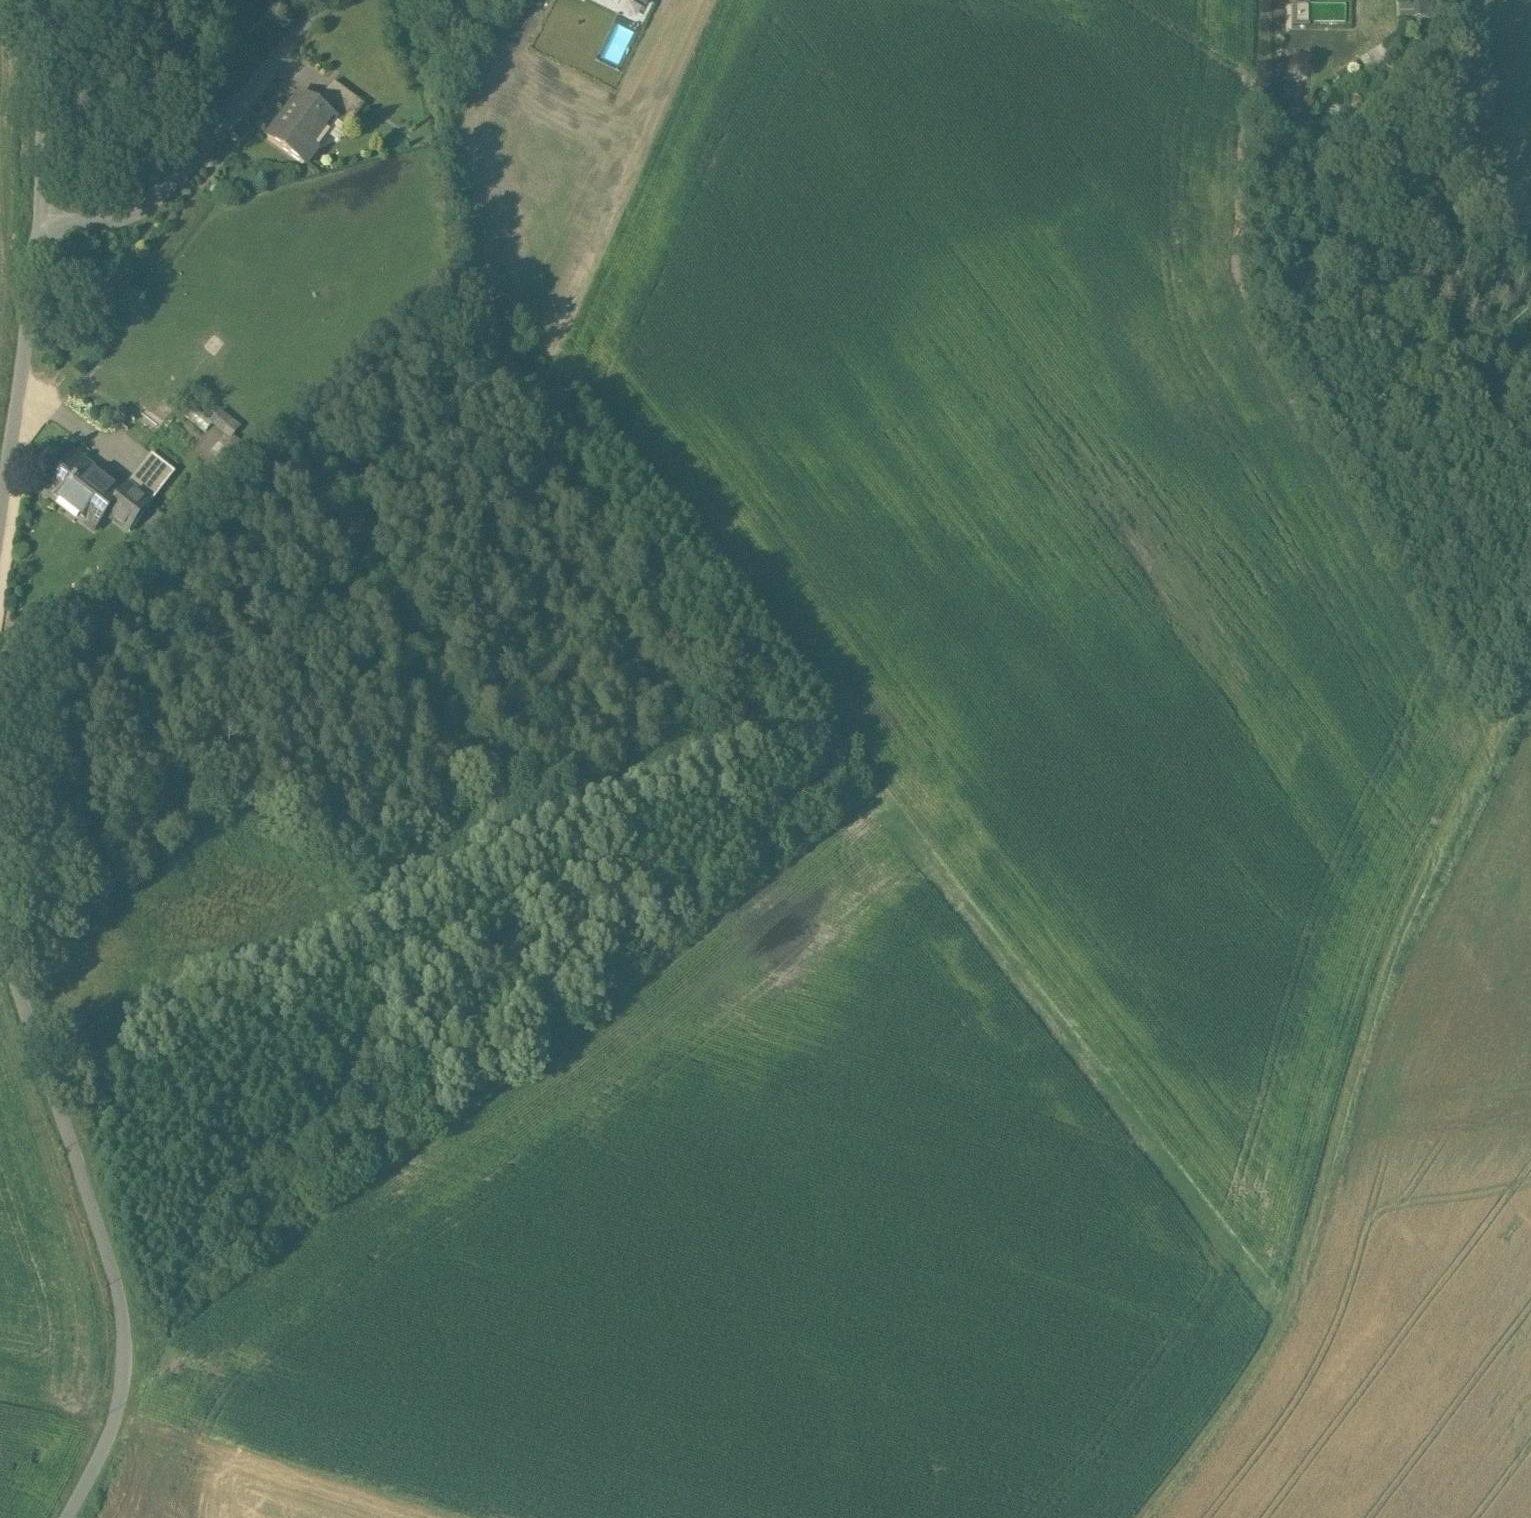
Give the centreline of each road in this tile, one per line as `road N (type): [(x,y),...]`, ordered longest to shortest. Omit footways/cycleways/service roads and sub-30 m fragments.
road 1 (unclassified): [(0,480),(39,226),(119,218),(168,191),(322,0)]
road 2 (unclassified): [(70,1517),(113,1435),(131,1351),(114,1259),(0,926)]

